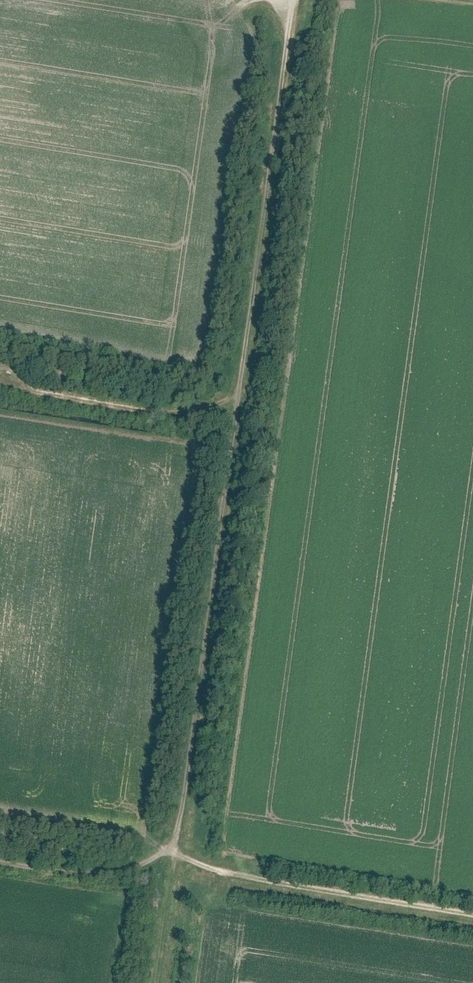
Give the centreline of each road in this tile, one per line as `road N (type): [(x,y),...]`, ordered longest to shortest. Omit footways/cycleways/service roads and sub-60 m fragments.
road 1 (track): [(293,26),(181,850)]
road 2 (track): [(181,850),(264,876),(472,910)]
road 3 (track): [(183,836),(118,871),(0,858)]
road 4 (track): [(181,850),(163,982)]

